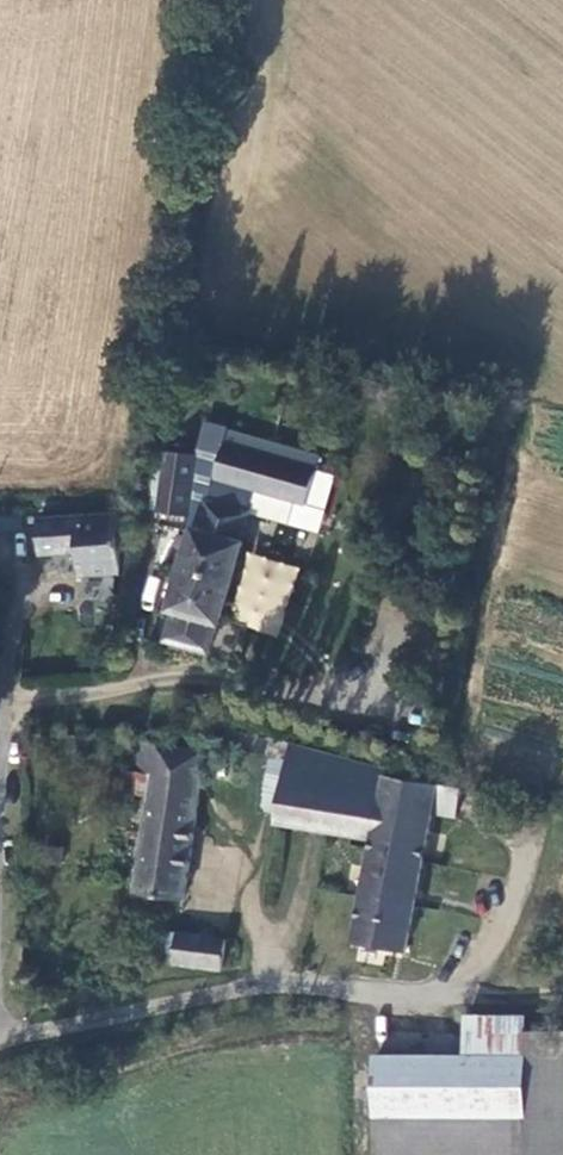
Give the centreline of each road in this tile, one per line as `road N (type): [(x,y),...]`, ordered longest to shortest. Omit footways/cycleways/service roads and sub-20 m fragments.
road 1 (residential): [(12,629),(0,819)]

